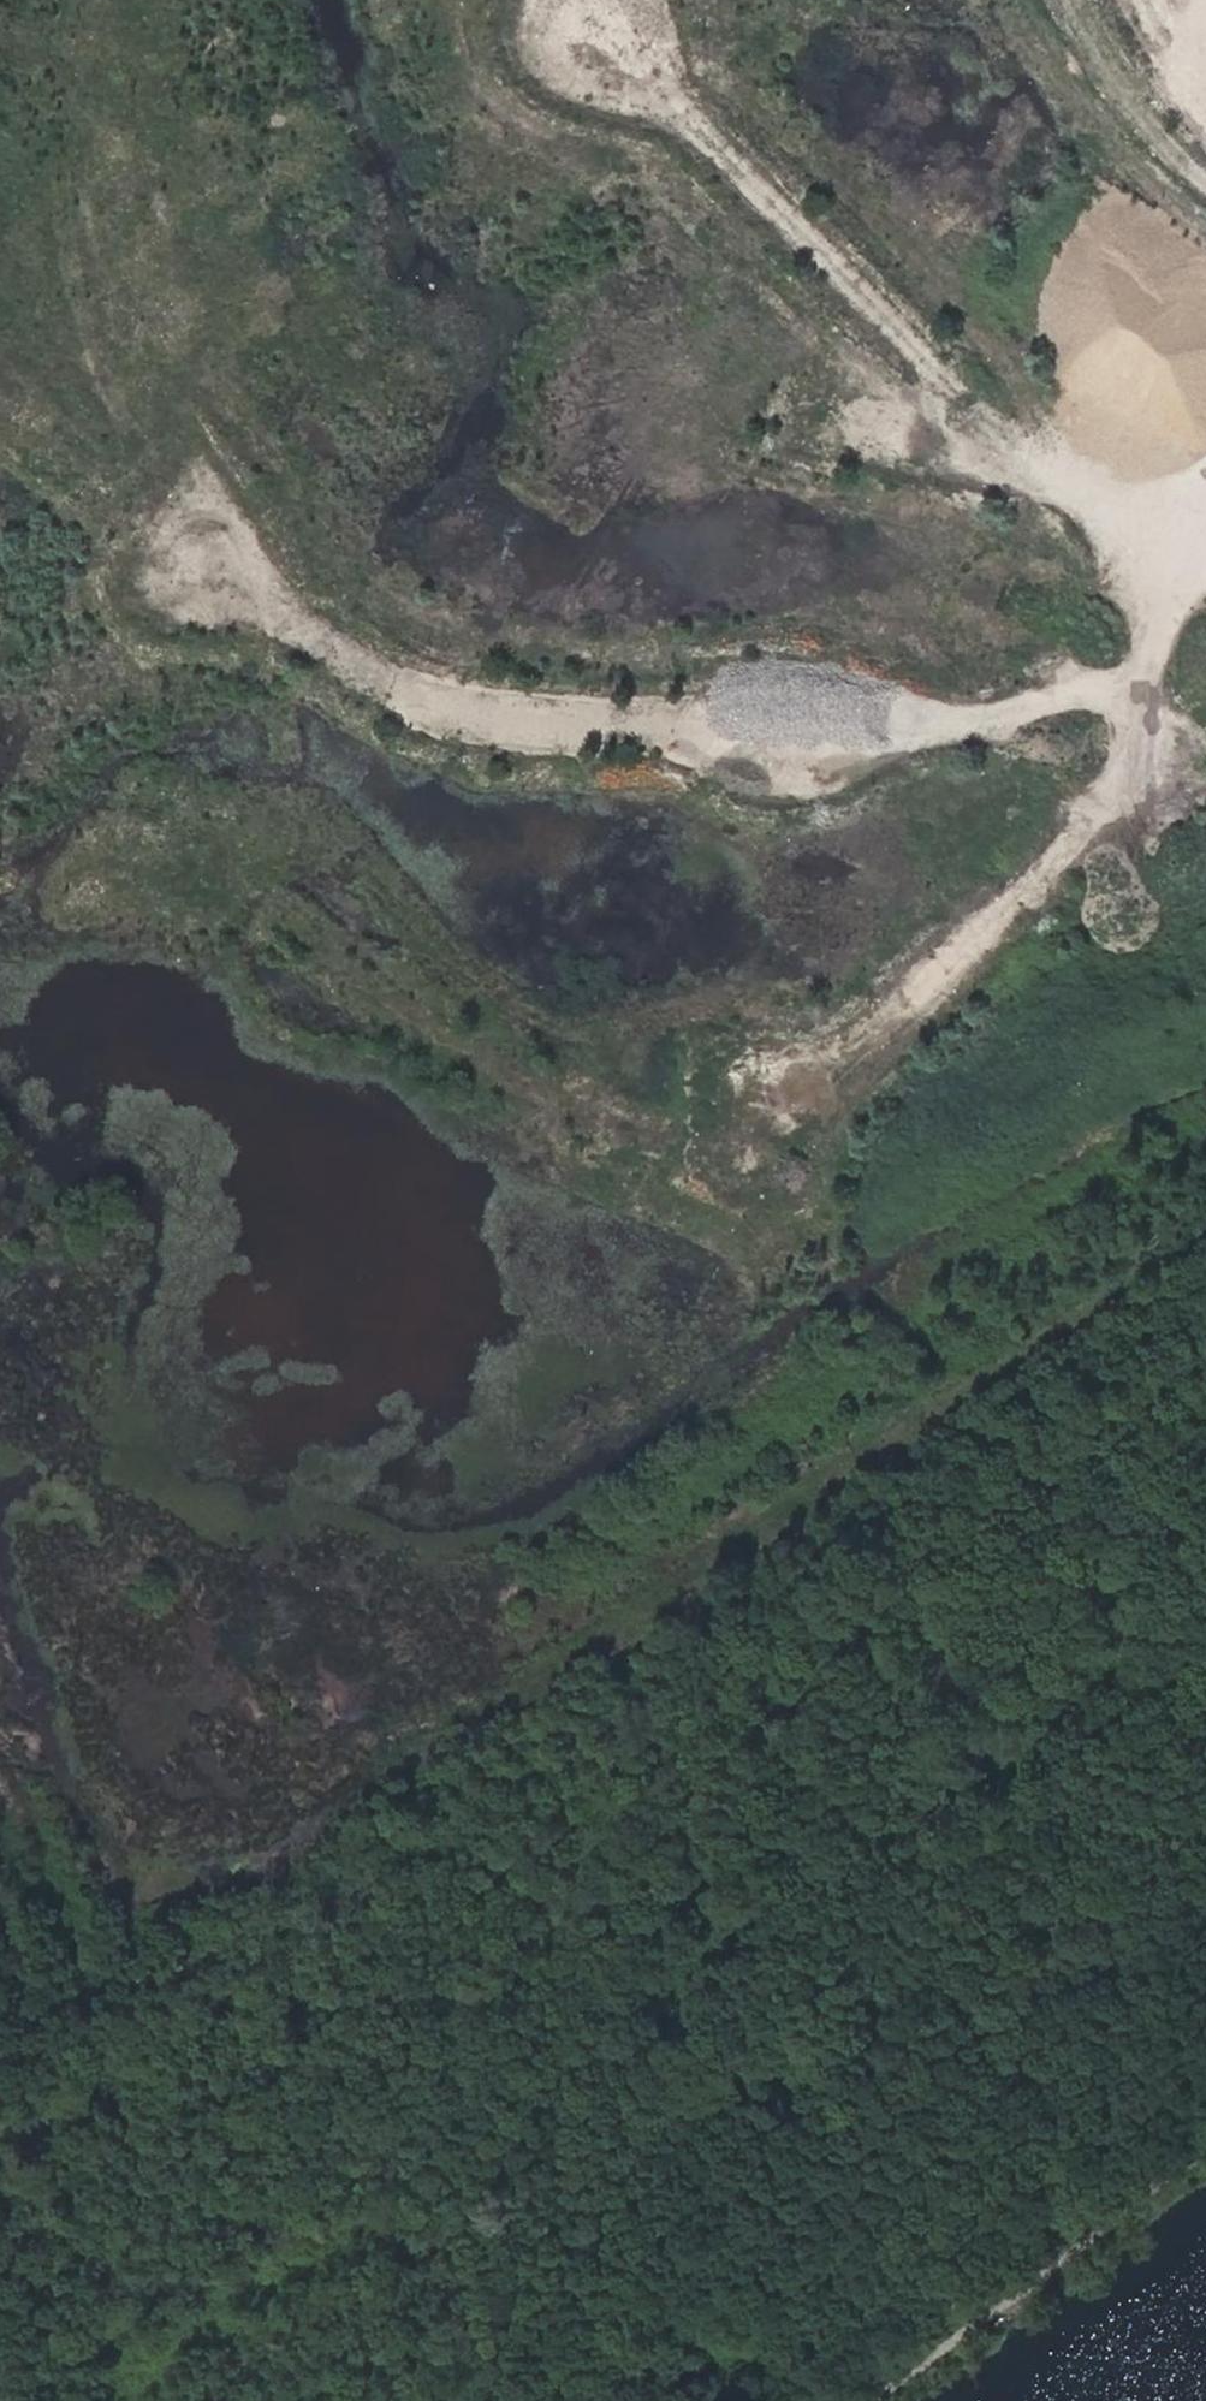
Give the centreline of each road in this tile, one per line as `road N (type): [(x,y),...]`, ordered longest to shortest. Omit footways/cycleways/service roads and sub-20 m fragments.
road 1 (track): [(1205,1637),(958,1805),(129,2400)]
road 2 (track): [(1205,2197),(911,2400)]

